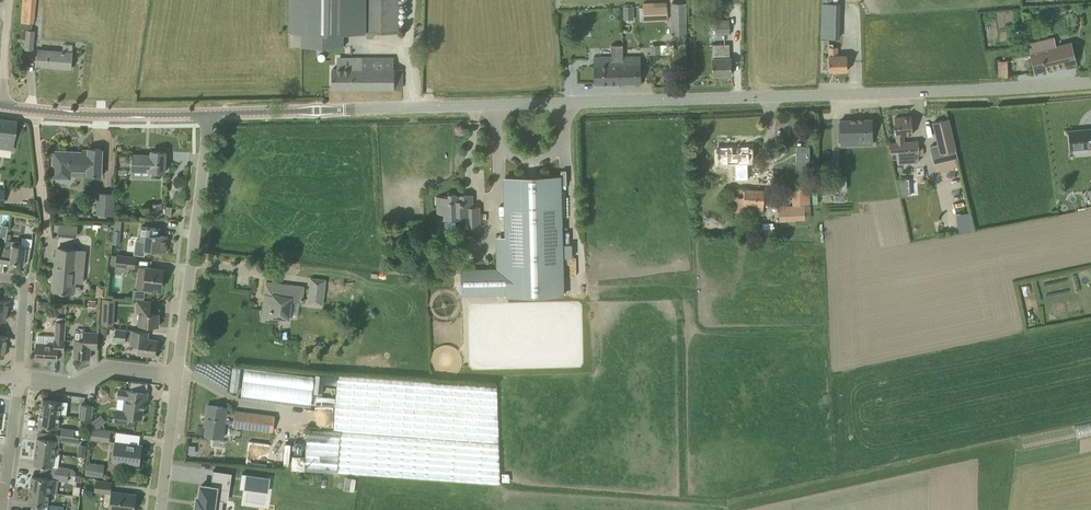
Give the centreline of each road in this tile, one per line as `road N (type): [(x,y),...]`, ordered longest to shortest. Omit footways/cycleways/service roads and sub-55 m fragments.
road 1 (tertiary): [(210,113),(1090,83)]
road 2 (tertiary): [(177,375),(210,113)]
road 3 (tertiary): [(210,113),(32,108)]
road 4 (residential): [(177,375),(110,368),(74,383),(18,379)]
road 5 (tertiary): [(160,509),(177,375)]
road 6 (residential): [(18,379),(2,509)]
road 7 (residential): [(49,235),(32,108)]

